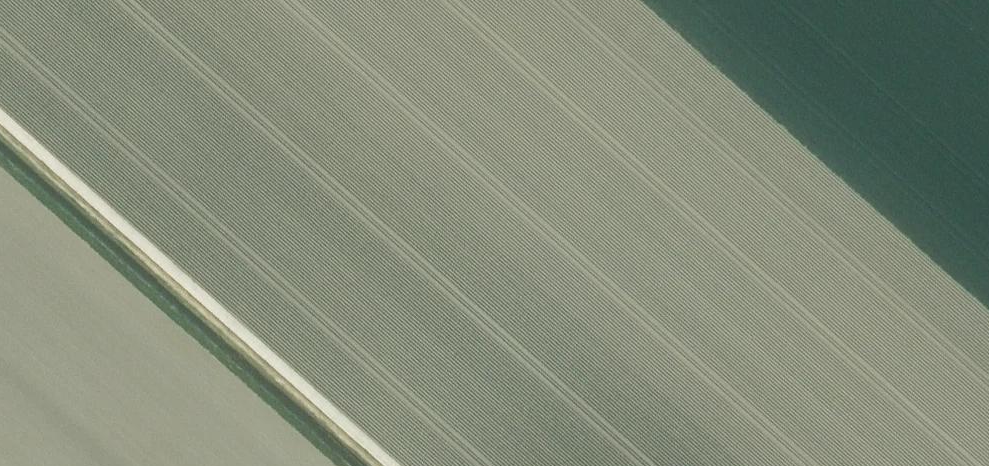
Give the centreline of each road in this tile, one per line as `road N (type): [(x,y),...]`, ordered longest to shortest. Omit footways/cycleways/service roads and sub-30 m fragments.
road 1 (track): [(391,465),(0,116)]

